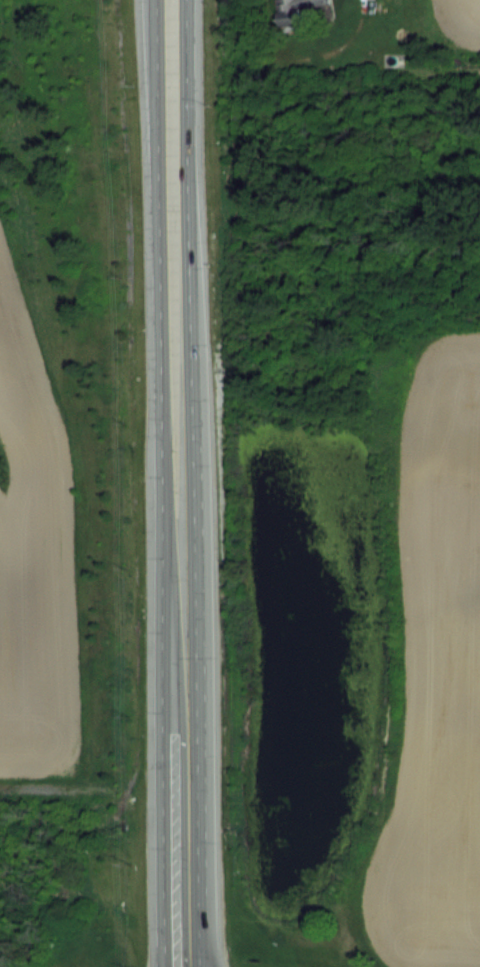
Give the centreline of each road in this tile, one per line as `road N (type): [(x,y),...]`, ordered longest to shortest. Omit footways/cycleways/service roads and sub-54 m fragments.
road 1 (primary): [(158,0),(179,762)]
road 2 (primary): [(179,762),(187,0)]
road 3 (primary): [(179,762),(181,966)]

